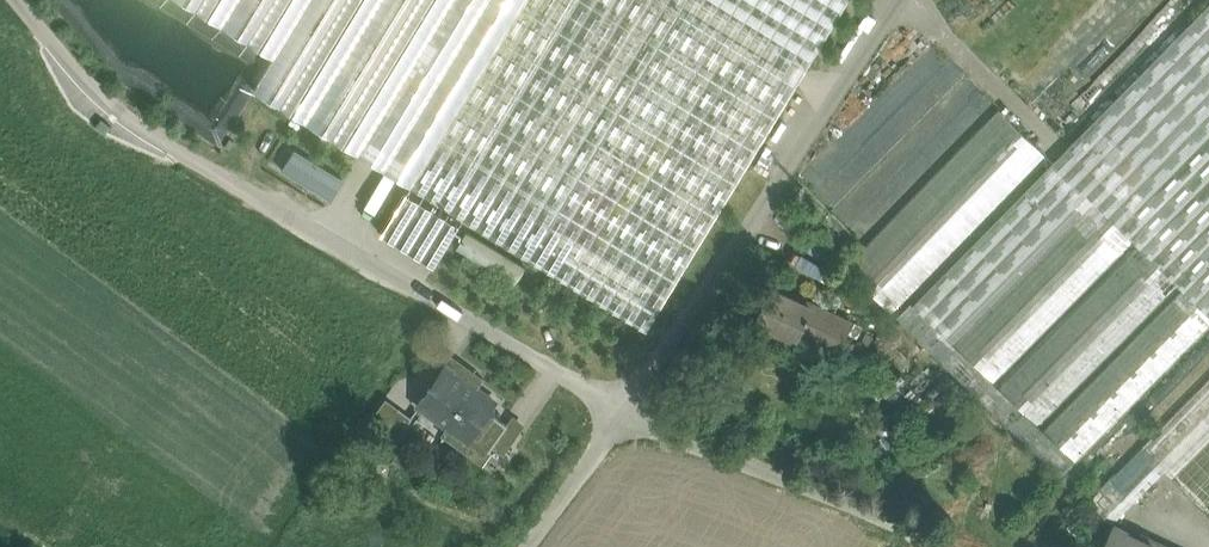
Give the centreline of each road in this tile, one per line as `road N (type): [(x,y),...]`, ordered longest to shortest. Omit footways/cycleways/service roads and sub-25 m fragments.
road 1 (unclassified): [(19,0),(126,125),(619,412),(934,546)]
road 2 (track): [(912,0),(529,546)]

